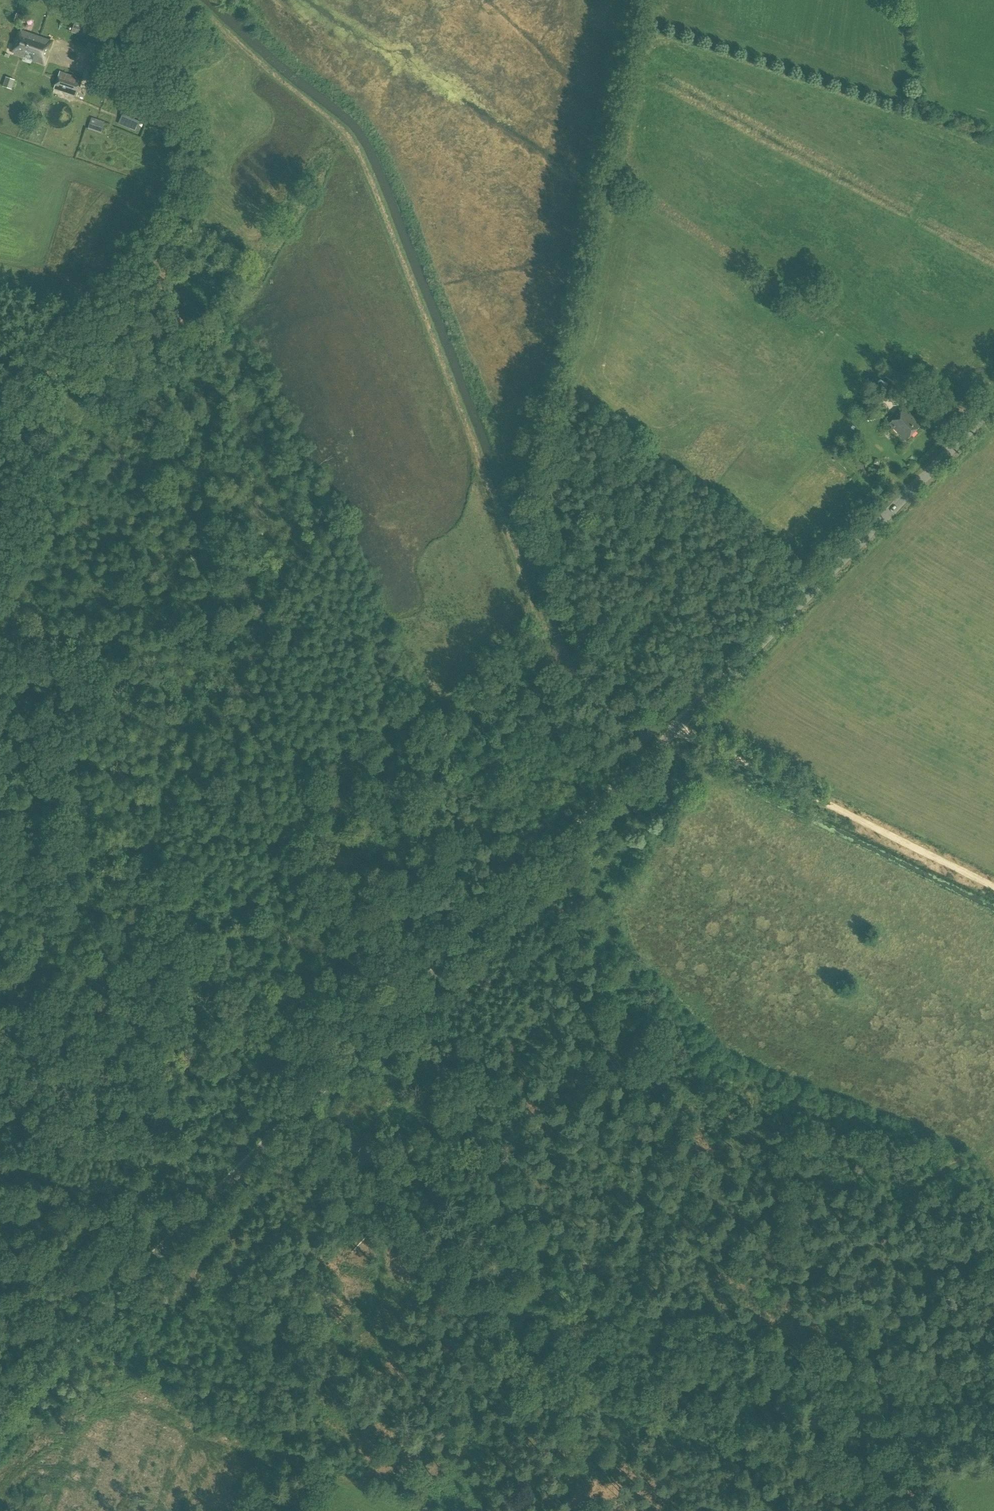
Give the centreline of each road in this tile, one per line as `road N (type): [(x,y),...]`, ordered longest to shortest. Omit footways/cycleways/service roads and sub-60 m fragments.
road 1 (unclassified): [(0,1414),(993,409)]
road 2 (track): [(982,1153),(923,1188),(879,1244),(783,1278),(701,1246),(526,1066),(506,1061),(468,1082),(452,1096),(348,1335),(354,1371),(376,1406),(459,1462),(484,1510)]
road 3 (track): [(0,430),(172,200),(179,162),(167,107),(109,3)]
road 4 (track): [(675,731),(993,890)]

